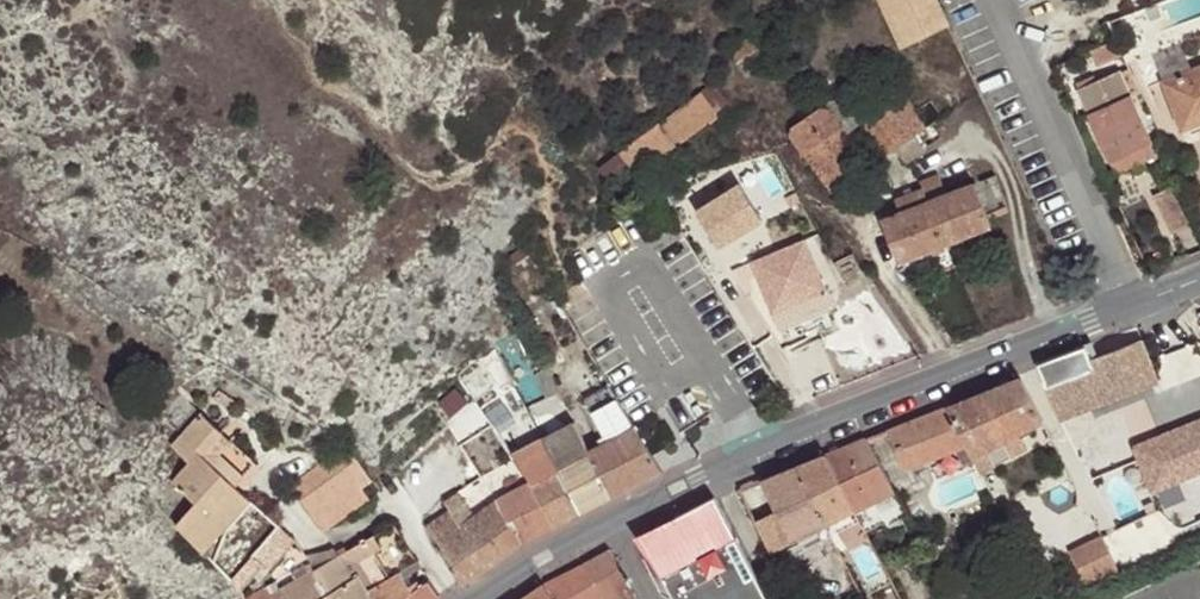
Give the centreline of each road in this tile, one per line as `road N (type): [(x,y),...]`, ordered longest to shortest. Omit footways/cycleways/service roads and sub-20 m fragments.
road 1 (tertiary): [(484,598),(755,452),(1126,297)]
road 2 (residential): [(457,598),(398,500),(337,535)]

